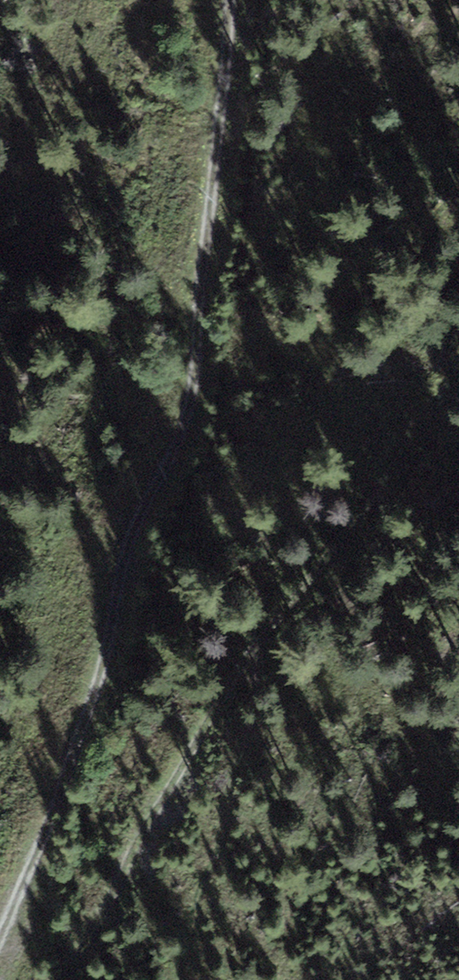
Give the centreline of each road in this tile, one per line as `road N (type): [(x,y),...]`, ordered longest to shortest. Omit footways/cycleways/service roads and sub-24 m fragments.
road 1 (track): [(231,0),(189,427),(136,532),(104,675),(0,940)]
road 2 (track): [(54,979),(264,644),(458,355)]

